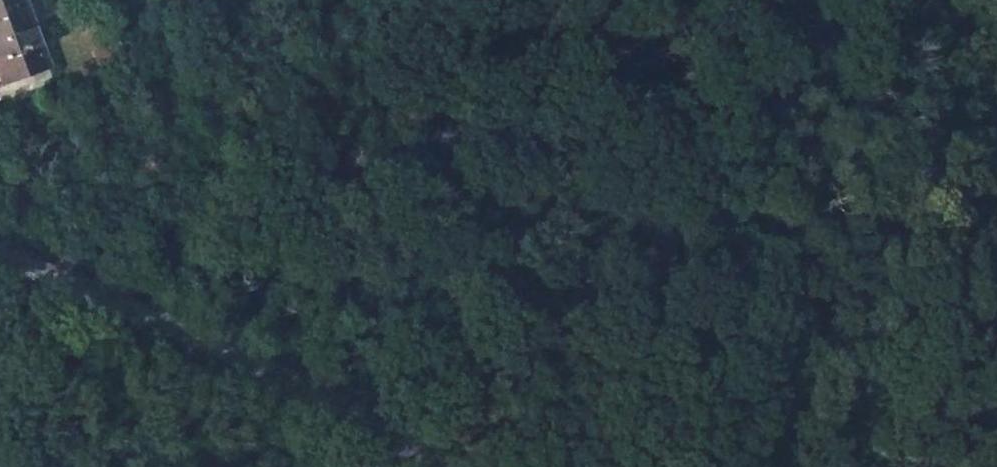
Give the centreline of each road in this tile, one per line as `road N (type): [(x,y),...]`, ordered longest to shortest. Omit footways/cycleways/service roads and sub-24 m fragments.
road 1 (tertiary): [(425,466),(358,416),(0,233)]
road 2 (track): [(767,0),(752,48),(784,239),(759,431),(741,466)]

